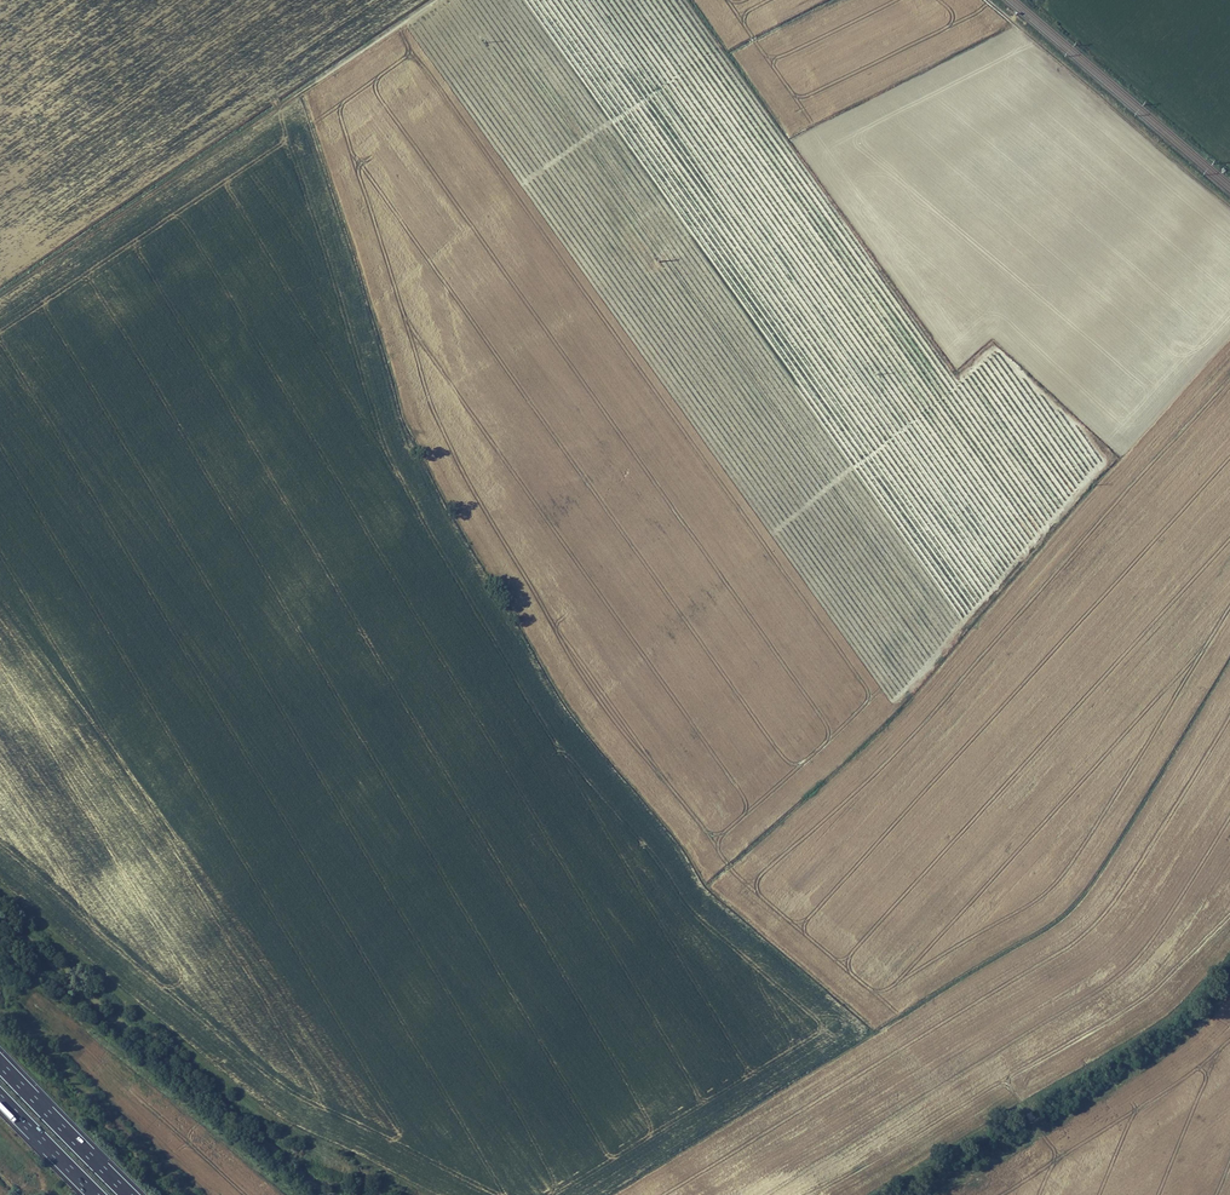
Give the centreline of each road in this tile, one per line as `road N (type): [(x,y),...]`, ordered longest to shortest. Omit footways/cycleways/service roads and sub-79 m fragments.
road 1 (track): [(985,0),(1229,206)]
road 2 (track): [(192,1194),(0,1011)]
road 3 (motorway): [(130,1194),(0,1063)]
road 4 (motorway): [(0,1097),(96,1194)]

